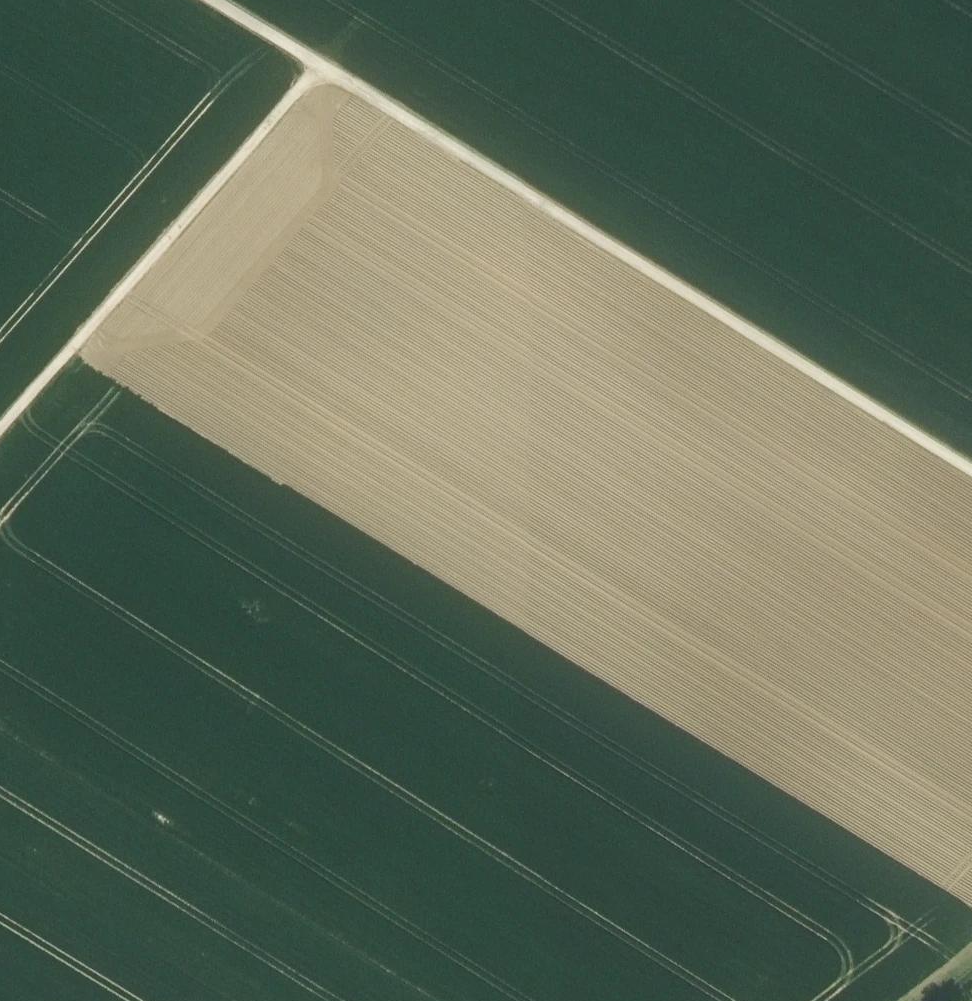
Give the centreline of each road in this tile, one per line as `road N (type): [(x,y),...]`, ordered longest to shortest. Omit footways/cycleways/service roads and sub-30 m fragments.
road 1 (track): [(218,0),(971,465)]
road 2 (track): [(321,63),(0,429)]

